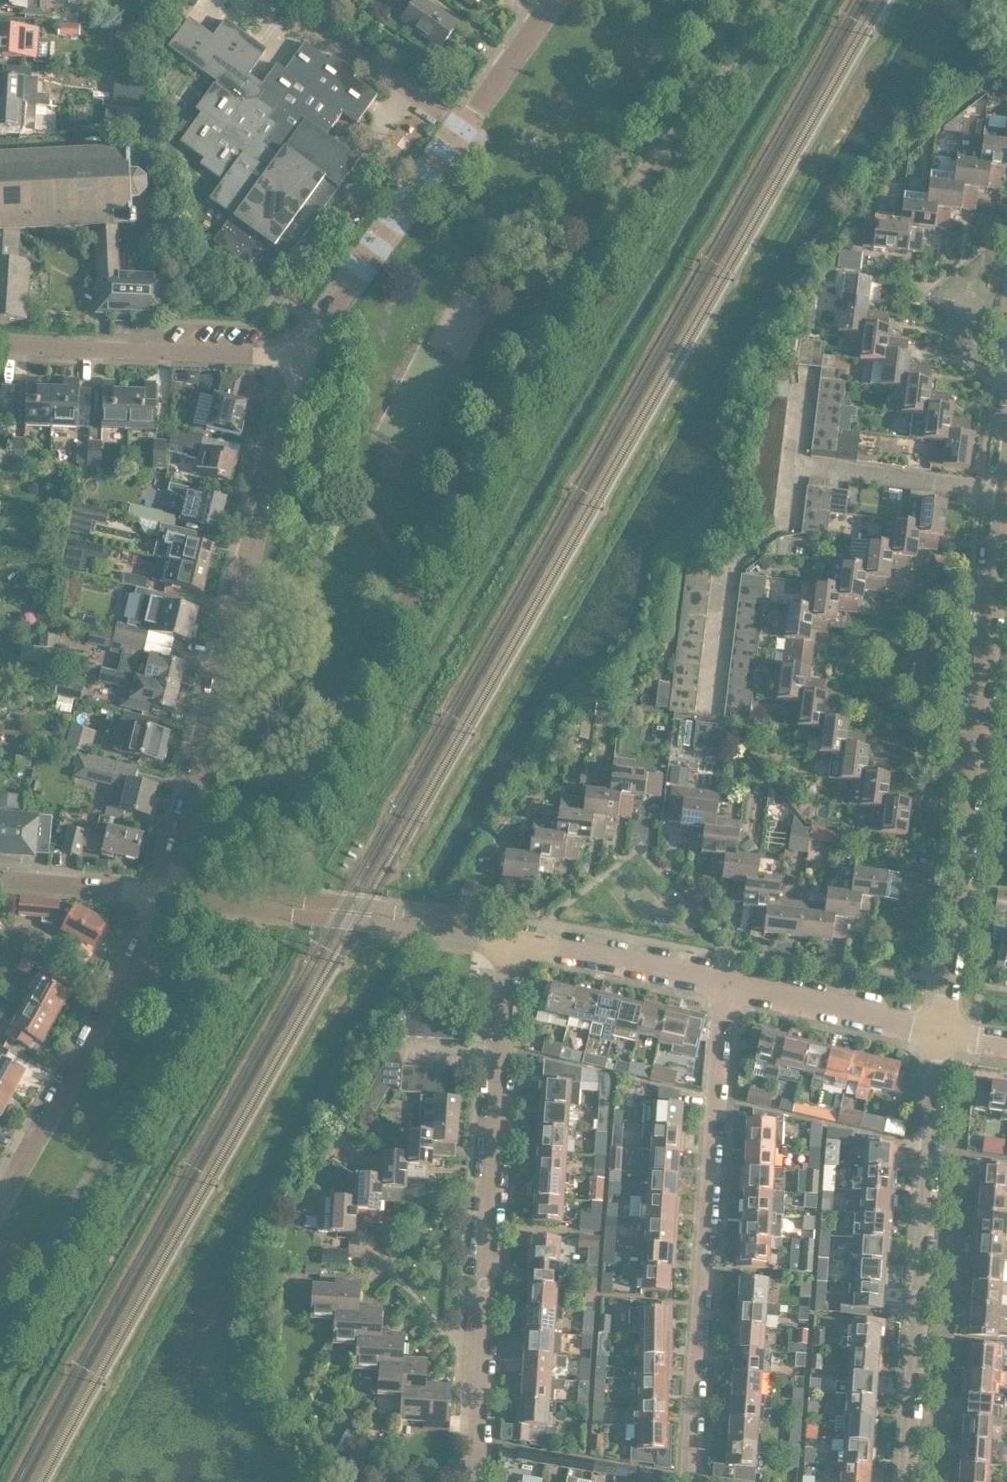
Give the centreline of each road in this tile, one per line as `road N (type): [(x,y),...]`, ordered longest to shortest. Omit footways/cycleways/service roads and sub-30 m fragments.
road 1 (residential): [(152,893),(297,363)]
road 2 (residential): [(473,1481),(497,934)]
road 3 (residential): [(942,1035),(1006,541)]
road 4 (residential): [(693,1481),(722,992)]
road 5 (residential): [(916,1481),(942,1035)]
road 6 (residential): [(297,363),(551,0)]
road 7 (residential): [(152,893),(497,934)]
road 8 (residential): [(0,1164),(152,893)]
road 9 (residential): [(0,347),(297,363)]
road 10 (residential): [(706,713),(722,577),(785,527),(793,465)]
road 11 (residential): [(722,992),(497,934)]
road 12 (residential): [(942,1035),(722,992)]
road 13 (residential): [(1006,487),(793,465)]
road 14 (residential): [(0,881),(152,893)]

